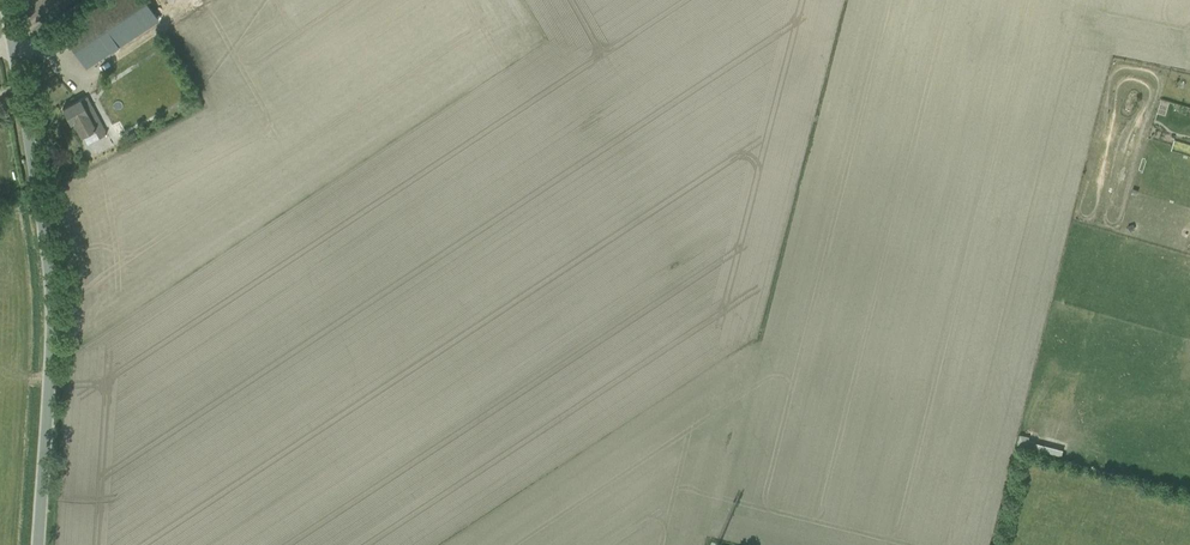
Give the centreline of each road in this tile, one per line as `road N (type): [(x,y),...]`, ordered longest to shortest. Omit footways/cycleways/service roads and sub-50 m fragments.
road 1 (unclassified): [(39,544),(55,305),(9,0)]

